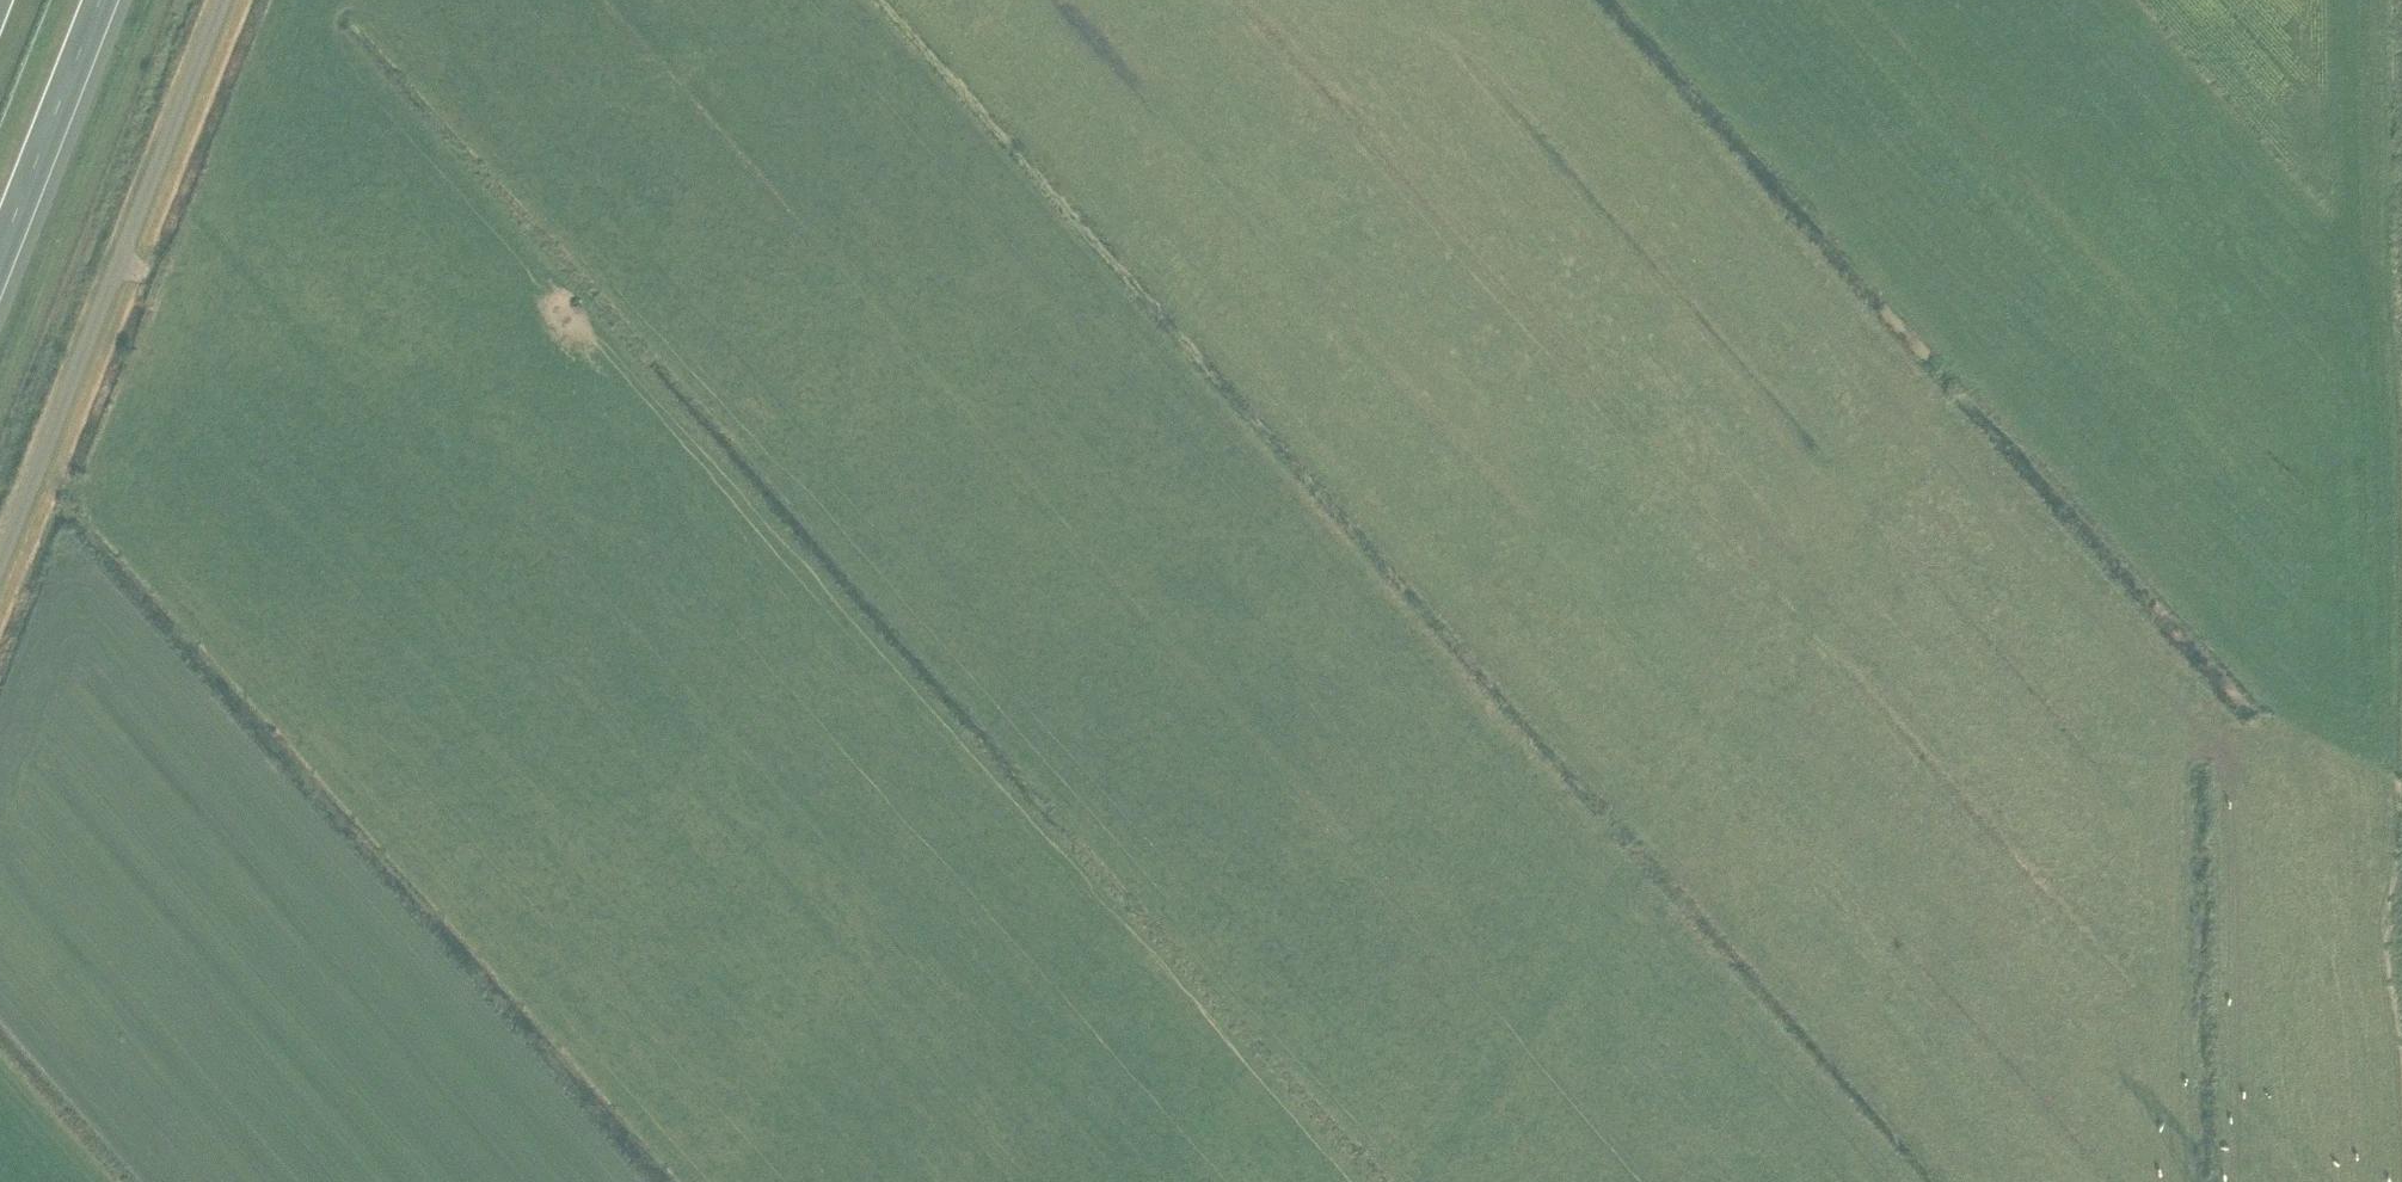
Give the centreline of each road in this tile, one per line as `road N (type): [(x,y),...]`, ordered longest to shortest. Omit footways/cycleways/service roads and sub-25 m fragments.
road 1 (unclassified): [(0,561),(222,0)]
road 2 (motorway): [(0,268),(106,0)]

